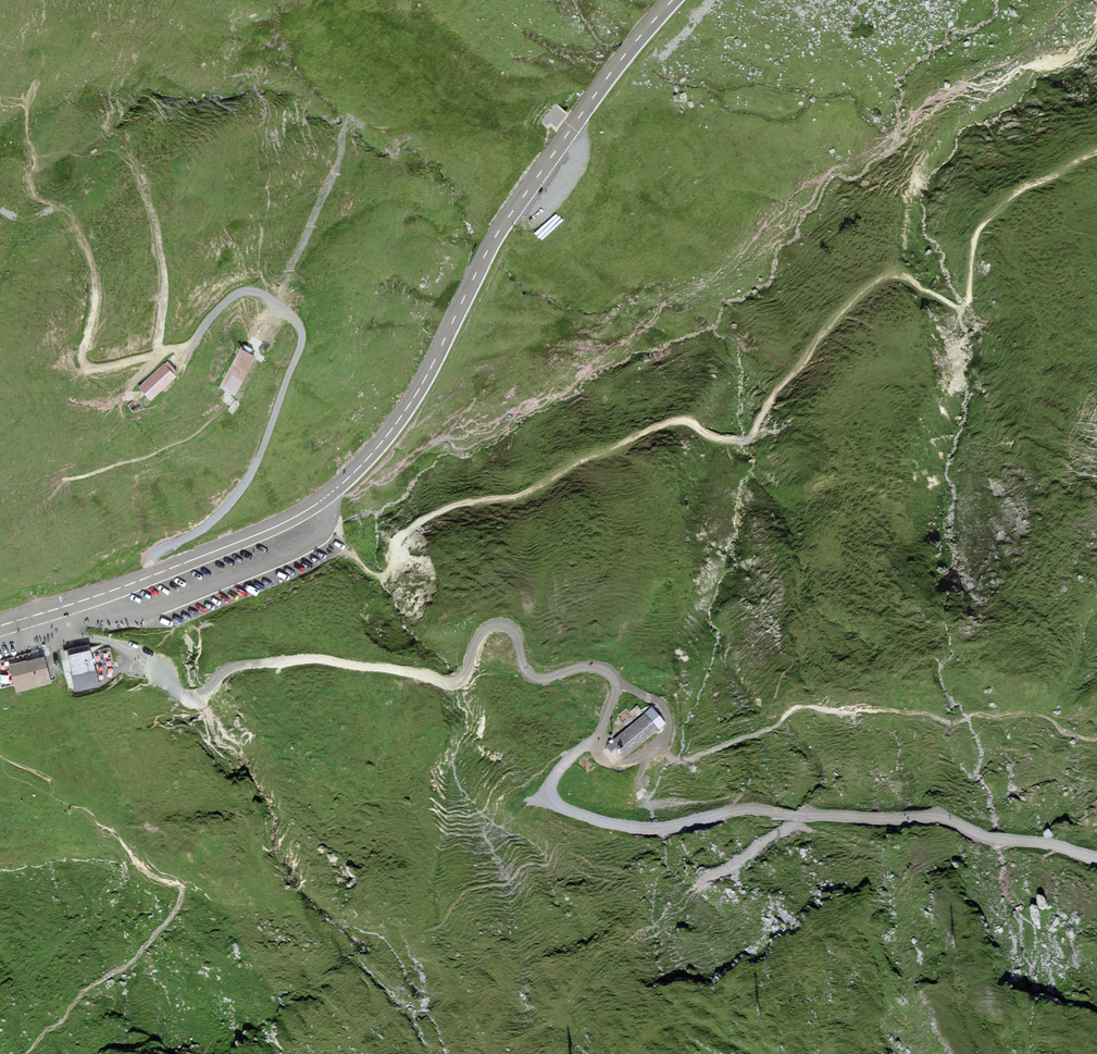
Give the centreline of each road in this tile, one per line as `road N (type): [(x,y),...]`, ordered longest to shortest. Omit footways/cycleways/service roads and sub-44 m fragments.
road 1 (track): [(1096,153),(1018,193),(990,217),(976,242),(963,307),(905,275),(879,279),(844,311),(744,439),(664,424),(581,460),(528,496),(433,515),(402,538),(385,575),(311,544)]
road 2 (primary): [(673,0),(605,81),(497,235),(422,385),(351,477),(274,528),(0,626)]
road 3 (track): [(605,765),(596,748),(613,678),(583,667),(536,677),(507,625),(480,635),(464,676),(451,683),(310,658),(230,668),(191,699),(123,645)]
road 4 (track): [(596,748),(563,764),(550,797),(629,826),(742,809),(840,818),(938,814),(980,835),(1096,859)]
road 5 (track): [(156,575),(161,550),(202,531),(253,471),(299,332),(266,299),(240,294),(206,322),(180,372)]
road 6 (track): [(276,306),(335,173),(346,127),(351,119),(368,128)]

